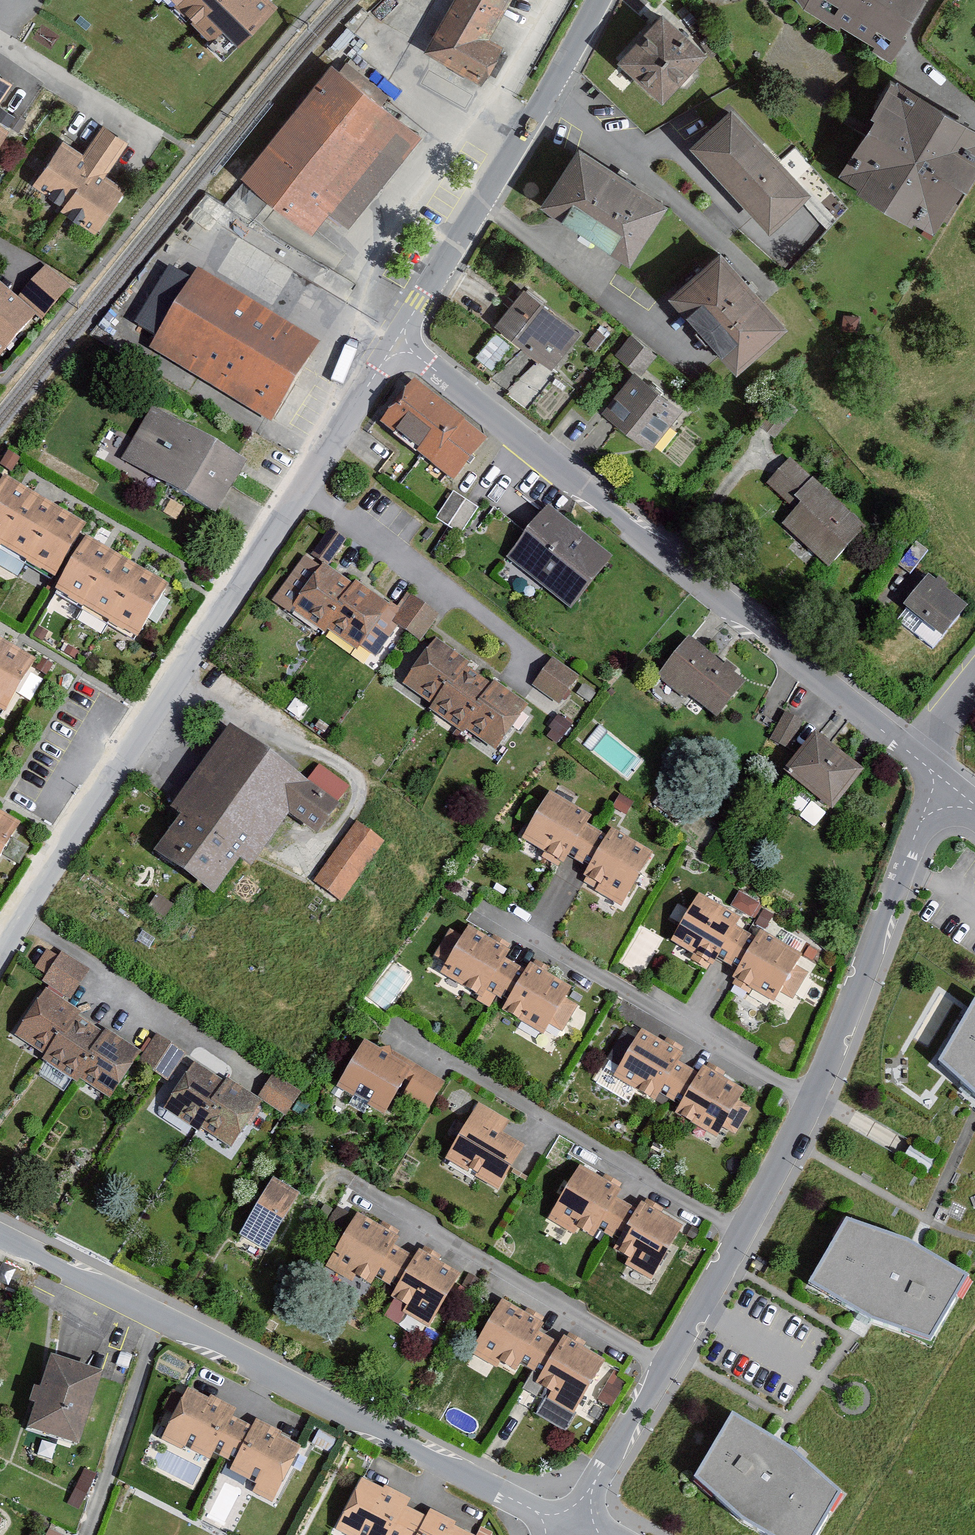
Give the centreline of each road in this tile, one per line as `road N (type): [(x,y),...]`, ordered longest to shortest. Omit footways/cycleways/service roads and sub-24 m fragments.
road 1 (residential): [(948,784),(925,816),(812,1100),(665,1368),(576,1499)]
road 2 (residential): [(397,340),(0,946)]
road 3 (tertiary): [(397,340),(918,759)]
road 4 (residential): [(0,1237),(536,1510)]
road 5 (tertiary): [(600,0),(565,71),(397,340)]
road 6 (residential): [(0,43),(151,138)]

